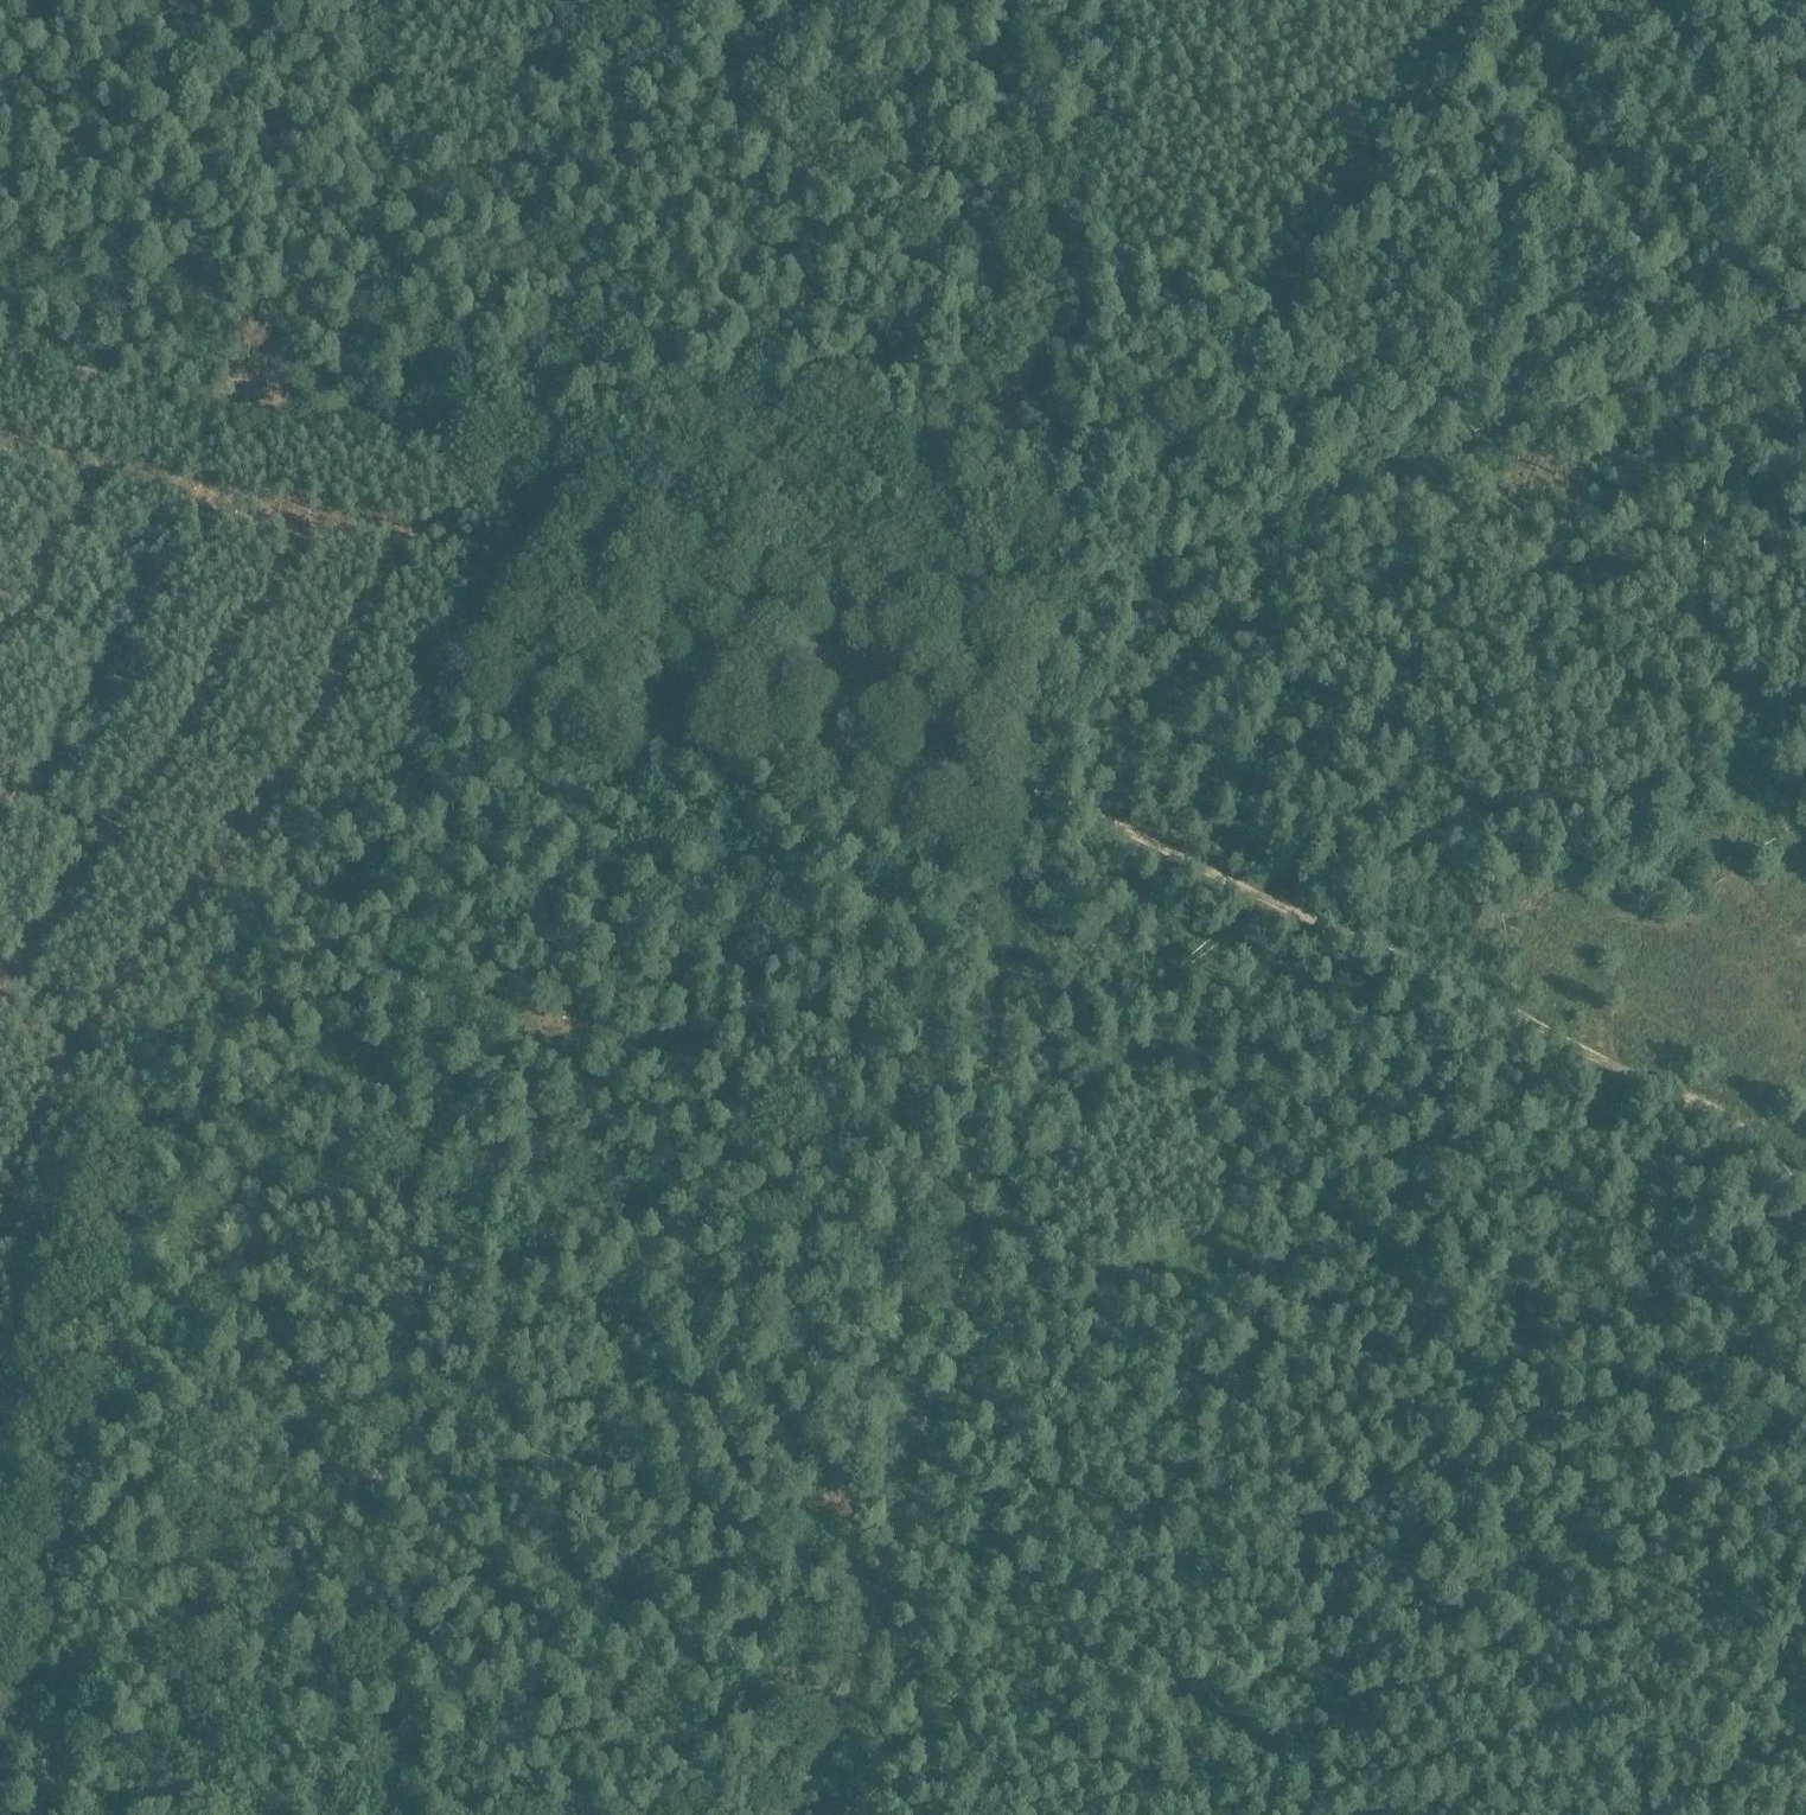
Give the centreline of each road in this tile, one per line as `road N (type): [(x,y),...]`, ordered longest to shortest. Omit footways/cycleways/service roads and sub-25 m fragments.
road 1 (track): [(0,334),(1050,628),(1040,777)]
road 2 (track): [(1040,777),(941,1392),(911,1517),(803,1814)]
road 3 (track): [(1040,777),(1224,881),(1735,1110),(1805,1165)]
road 4 (track): [(1805,334),(1050,628)]
road 5 (track): [(1118,0),(1050,628)]

